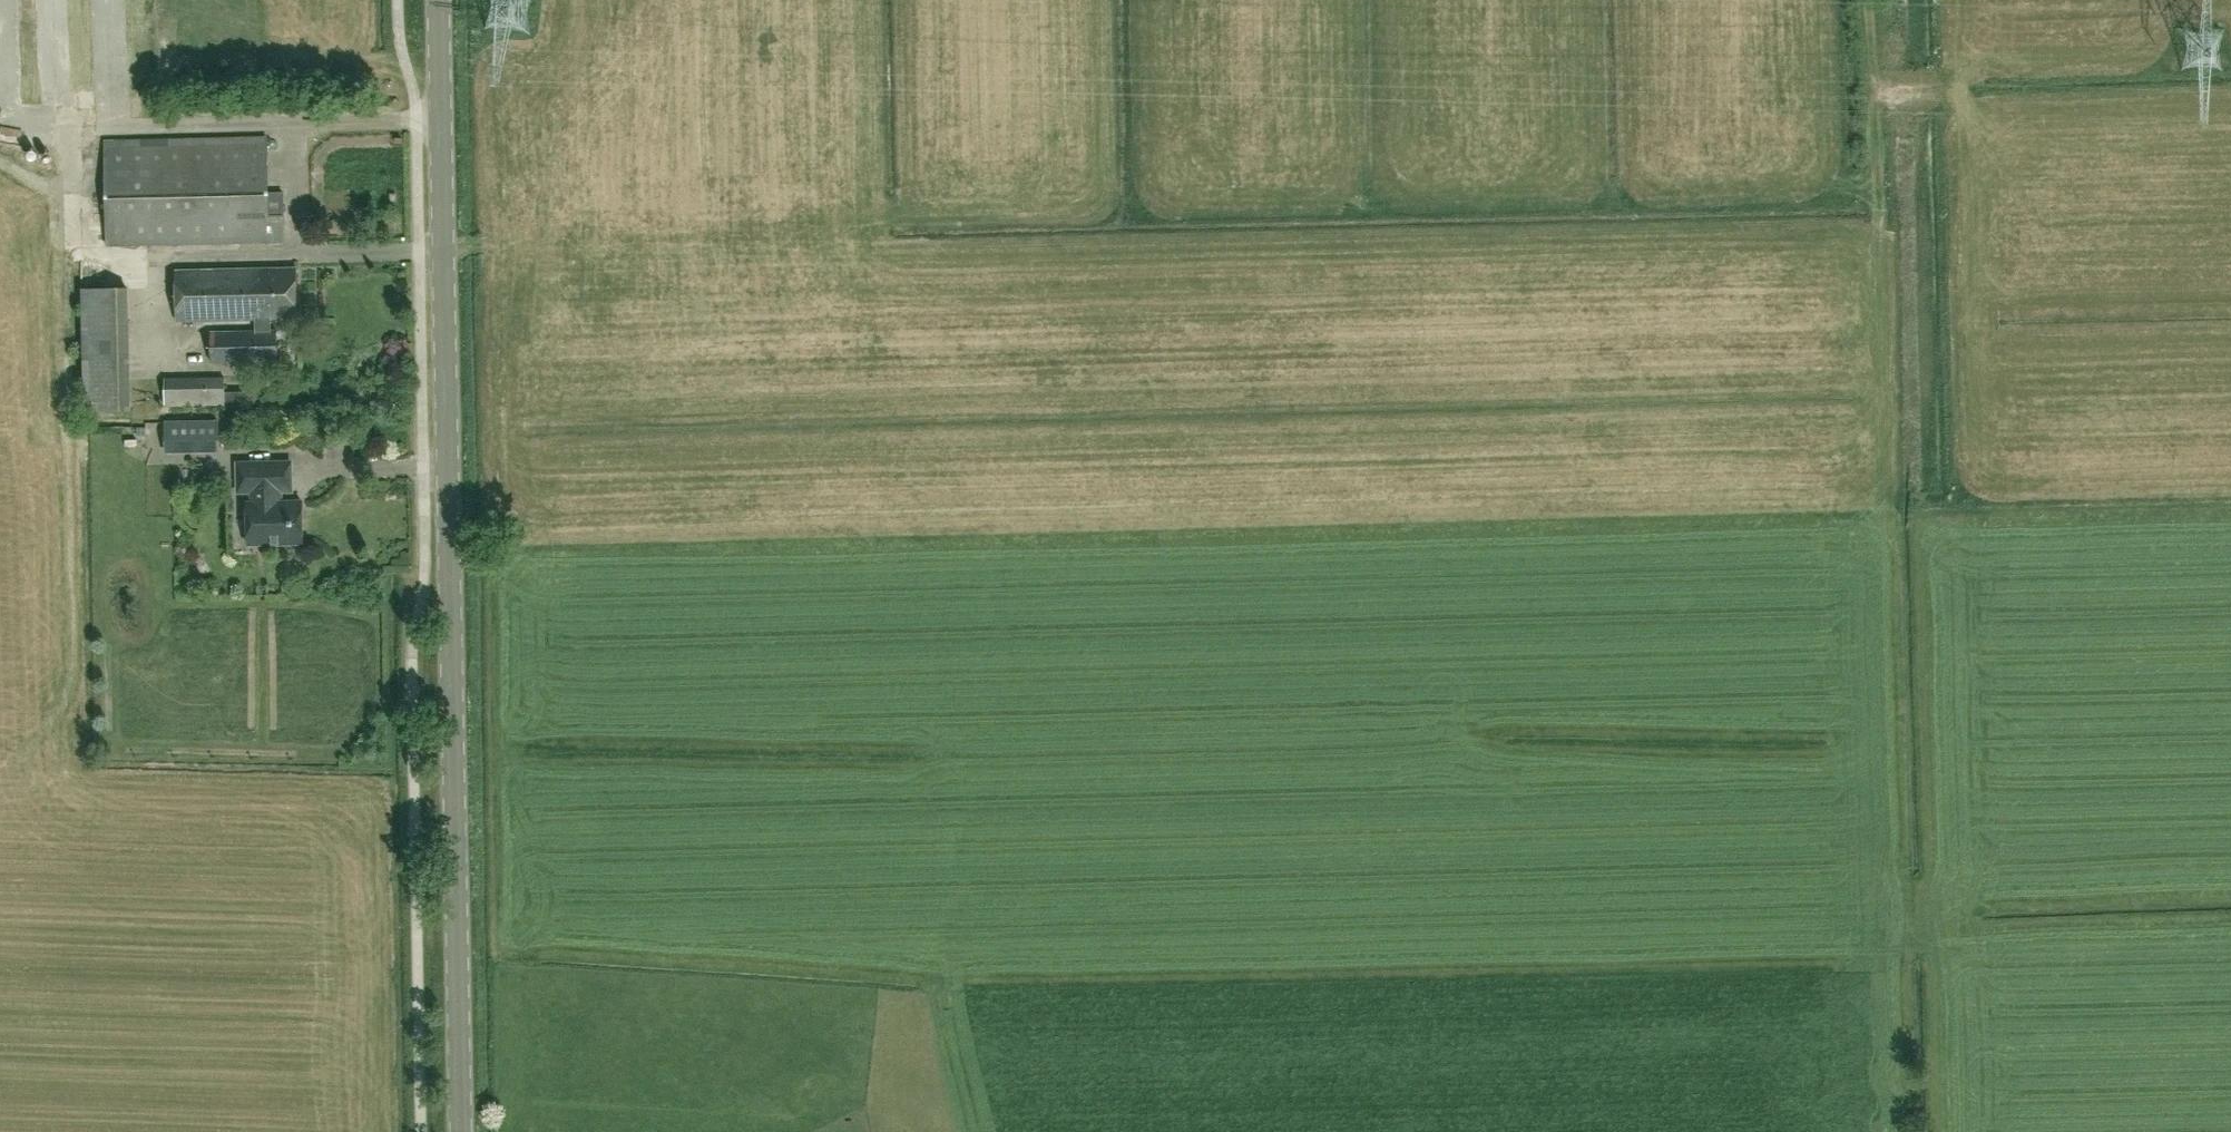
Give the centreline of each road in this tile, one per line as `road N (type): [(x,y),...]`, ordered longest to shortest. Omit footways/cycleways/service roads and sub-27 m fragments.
road 1 (tertiary): [(463,1131),(439,0)]

